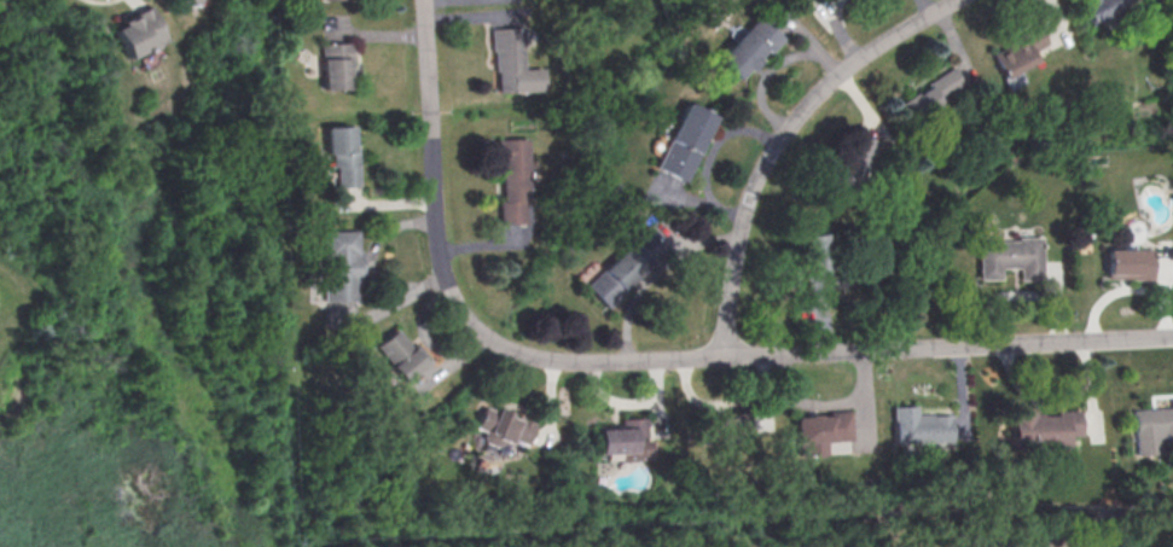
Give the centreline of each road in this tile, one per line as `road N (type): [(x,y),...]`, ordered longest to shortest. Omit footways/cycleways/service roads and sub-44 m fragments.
road 1 (residential): [(1172,335),(542,359),(487,337),(452,299)]
road 2 (residential): [(956,0),(828,83),(770,157),(738,245),(722,354)]
road 3 (residential): [(452,299),(431,222),(422,0)]

